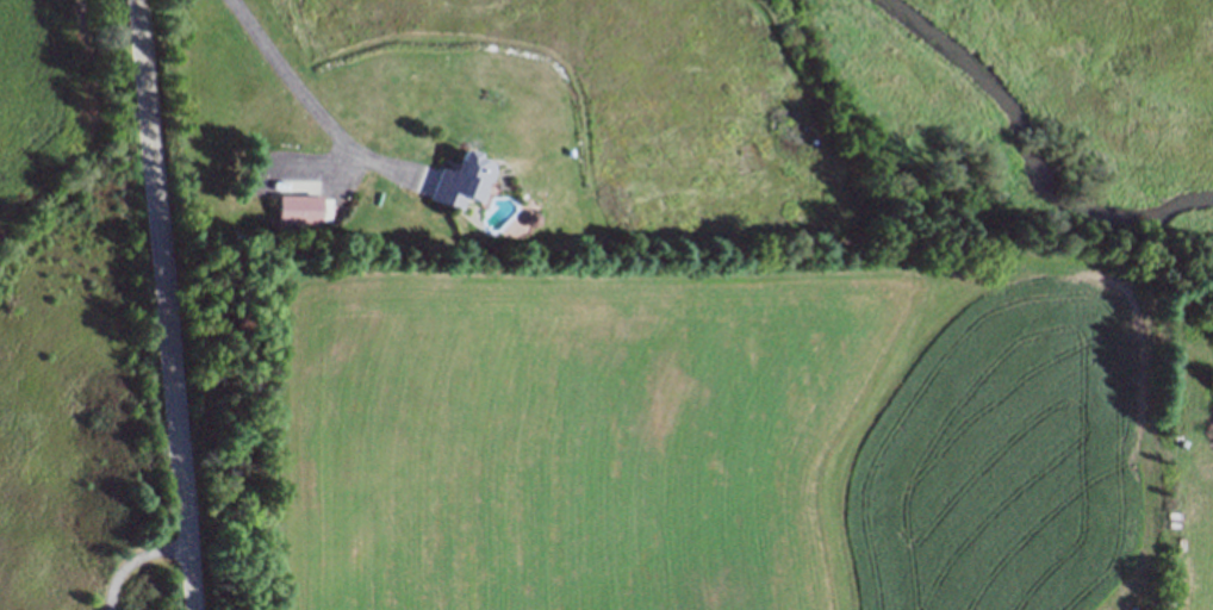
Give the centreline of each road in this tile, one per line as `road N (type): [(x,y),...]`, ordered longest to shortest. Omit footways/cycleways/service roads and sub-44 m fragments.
road 1 (residential): [(138,0),(193,609)]

